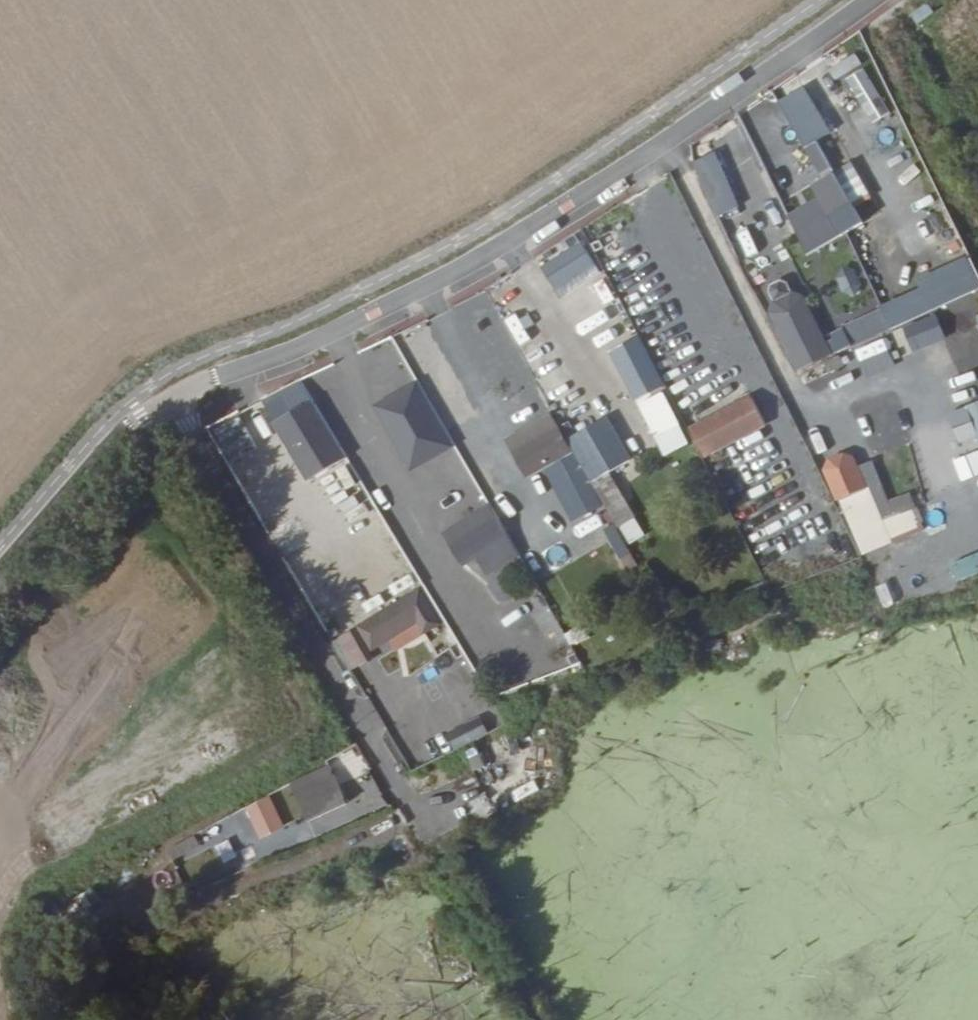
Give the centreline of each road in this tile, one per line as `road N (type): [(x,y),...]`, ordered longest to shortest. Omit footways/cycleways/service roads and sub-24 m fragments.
road 1 (track): [(167,402),(309,349),(568,211),(867,0)]
road 2 (track): [(421,816),(167,402)]
road 3 (track): [(0,565),(110,441),(167,402)]

